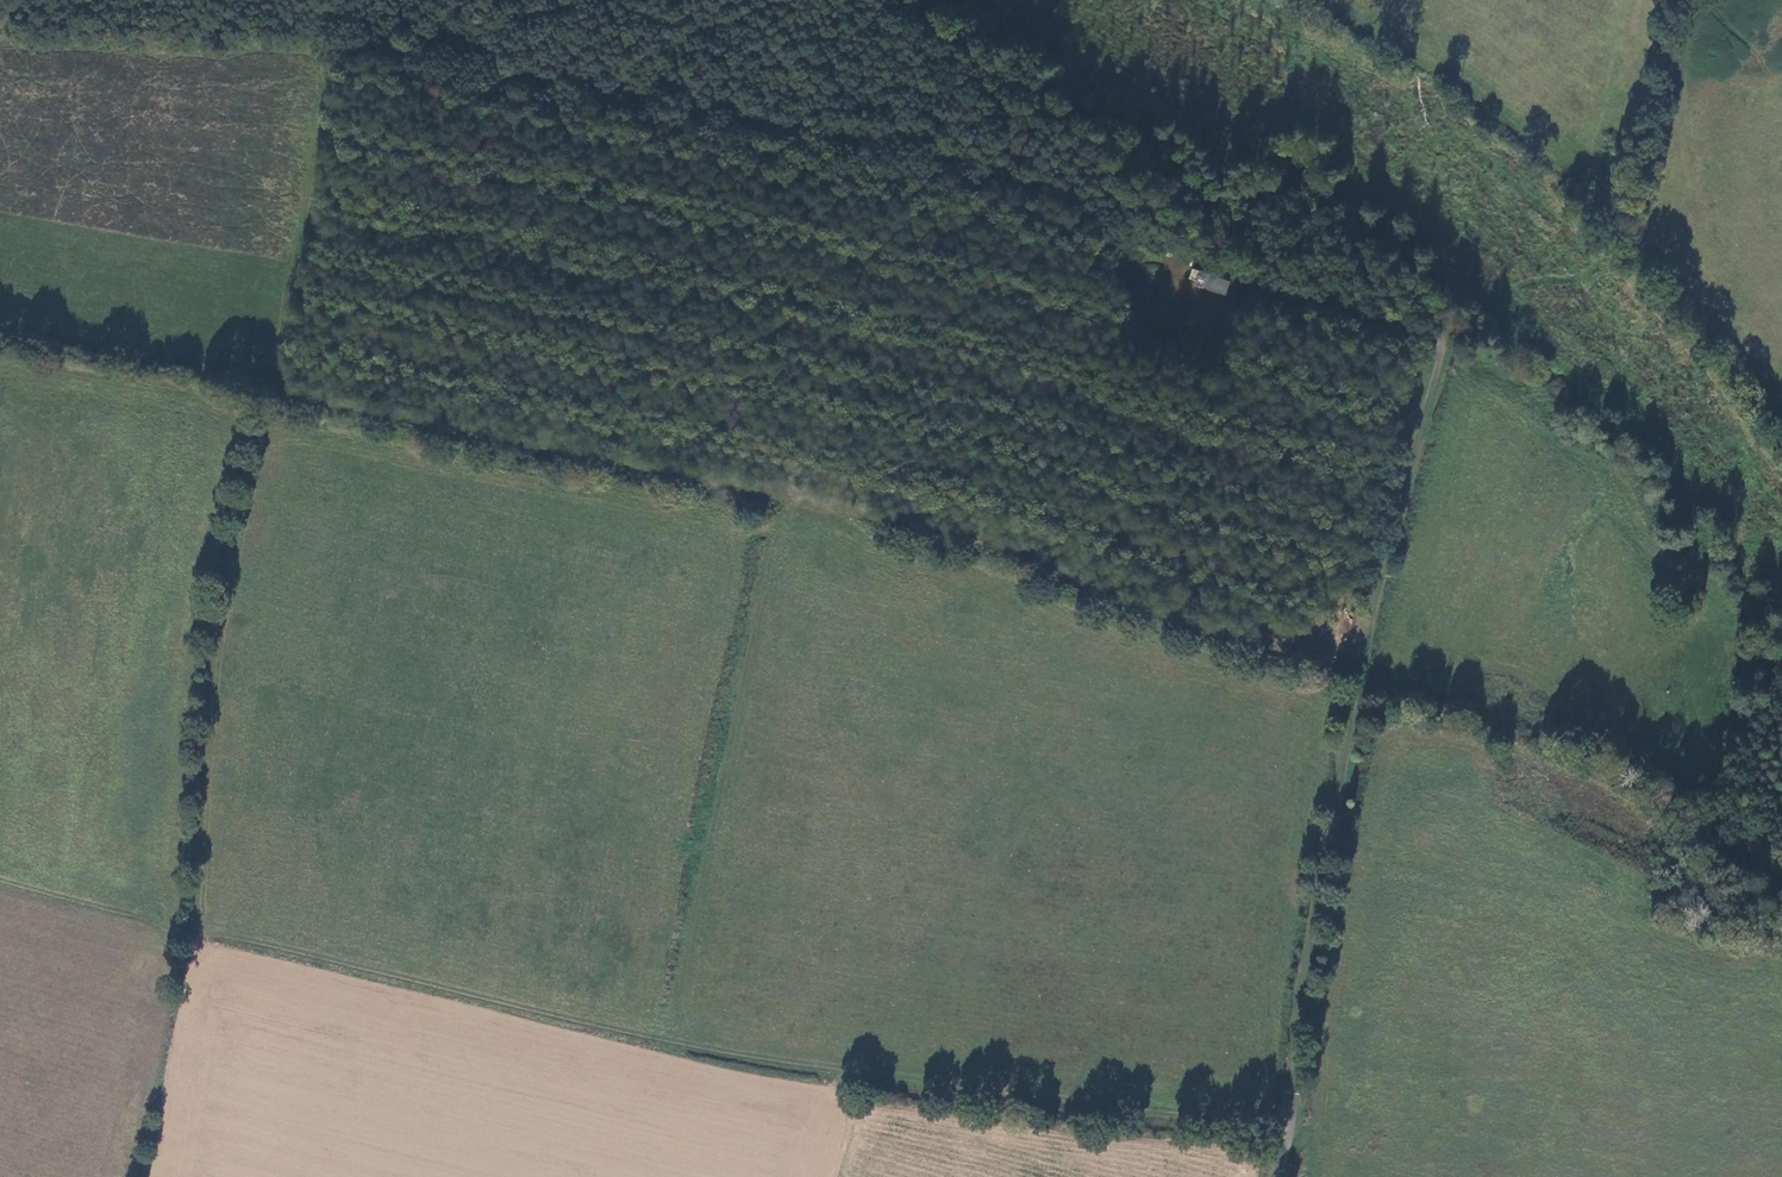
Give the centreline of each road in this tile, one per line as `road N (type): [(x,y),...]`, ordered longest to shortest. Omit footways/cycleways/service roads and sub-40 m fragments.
road 1 (unclassified): [(1276,1176),(1292,1105),(1296,1013),(1365,628),(1439,355),(1426,326),(1254,275)]

